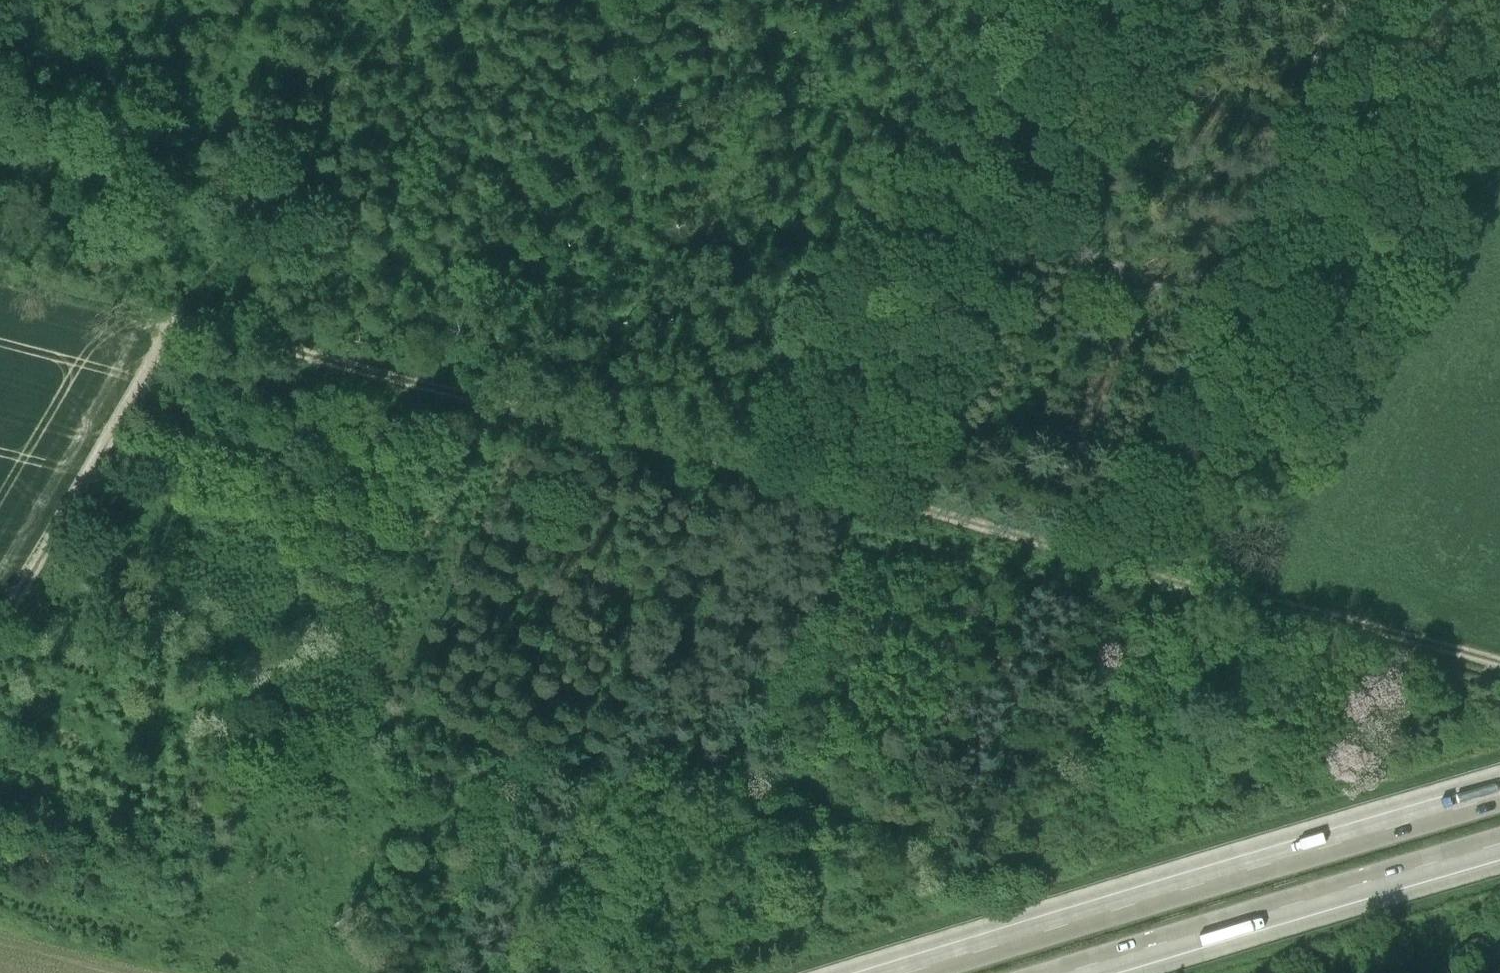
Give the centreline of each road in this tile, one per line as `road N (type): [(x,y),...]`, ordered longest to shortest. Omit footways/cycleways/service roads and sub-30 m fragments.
road 1 (track): [(1499,663),(188,315),(0,630)]
road 2 (motorway): [(1499,799),(909,972)]
road 3 (motorway): [(1067,972),(1499,845)]

